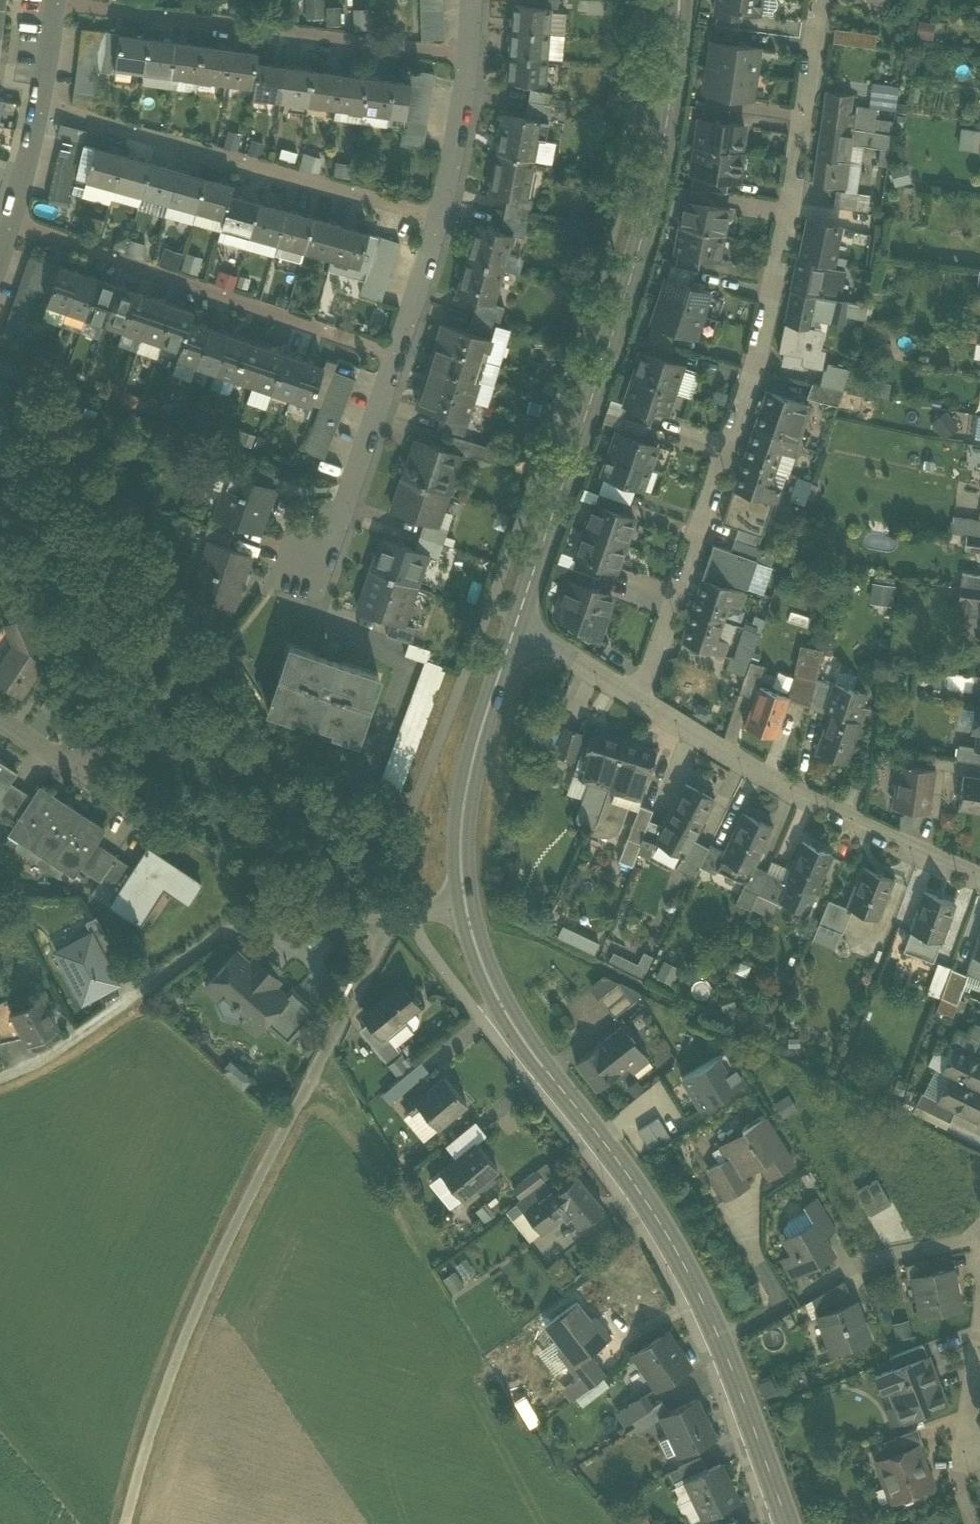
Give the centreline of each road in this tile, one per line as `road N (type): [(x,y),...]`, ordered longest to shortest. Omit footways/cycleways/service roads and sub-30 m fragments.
road 1 (residential): [(639,699),(757,368),(820,0)]
road 2 (secondary): [(787,1523),(702,1298),(634,1183),(510,1021),(466,904)]
road 3 (track): [(380,926),(183,1339),(125,1523)]
road 4 (secondary): [(519,625),(655,190),(680,0)]
road 5 (residential): [(466,904),(380,926),(301,911),(247,923),(30,1065),(0,1075)]
road 6 (residential): [(34,104),(443,218)]
road 7 (residential): [(401,357),(6,222)]
road 8 (residential): [(78,0),(477,58)]
road 9 (residential): [(639,699),(808,802),(979,879)]
road 10 (secondary): [(466,904),(470,778),(519,625)]
road 11 (residential): [(401,357),(325,574)]
road 12 (residential): [(145,808),(0,716)]
road 13 (residential): [(979,1312),(958,1480)]
road 14 (residential): [(477,58),(443,218)]
road 15 (residential): [(443,218),(401,357)]
road 16 (residential): [(519,625),(639,699)]
road 17 (residential): [(6,222),(34,104)]

